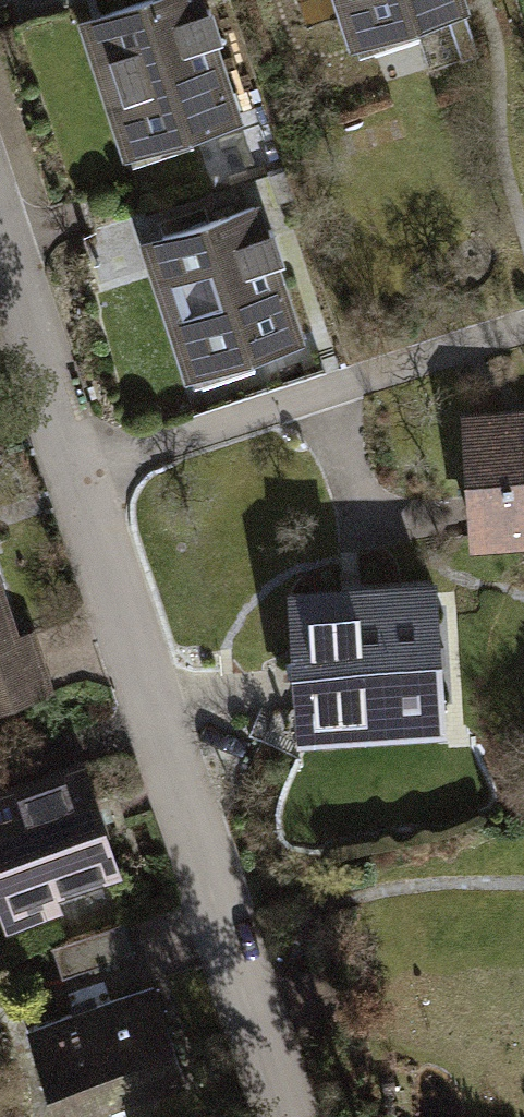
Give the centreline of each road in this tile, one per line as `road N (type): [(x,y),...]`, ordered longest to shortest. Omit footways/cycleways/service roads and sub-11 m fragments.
road 1 (residential): [(0,253),(284,1116)]

